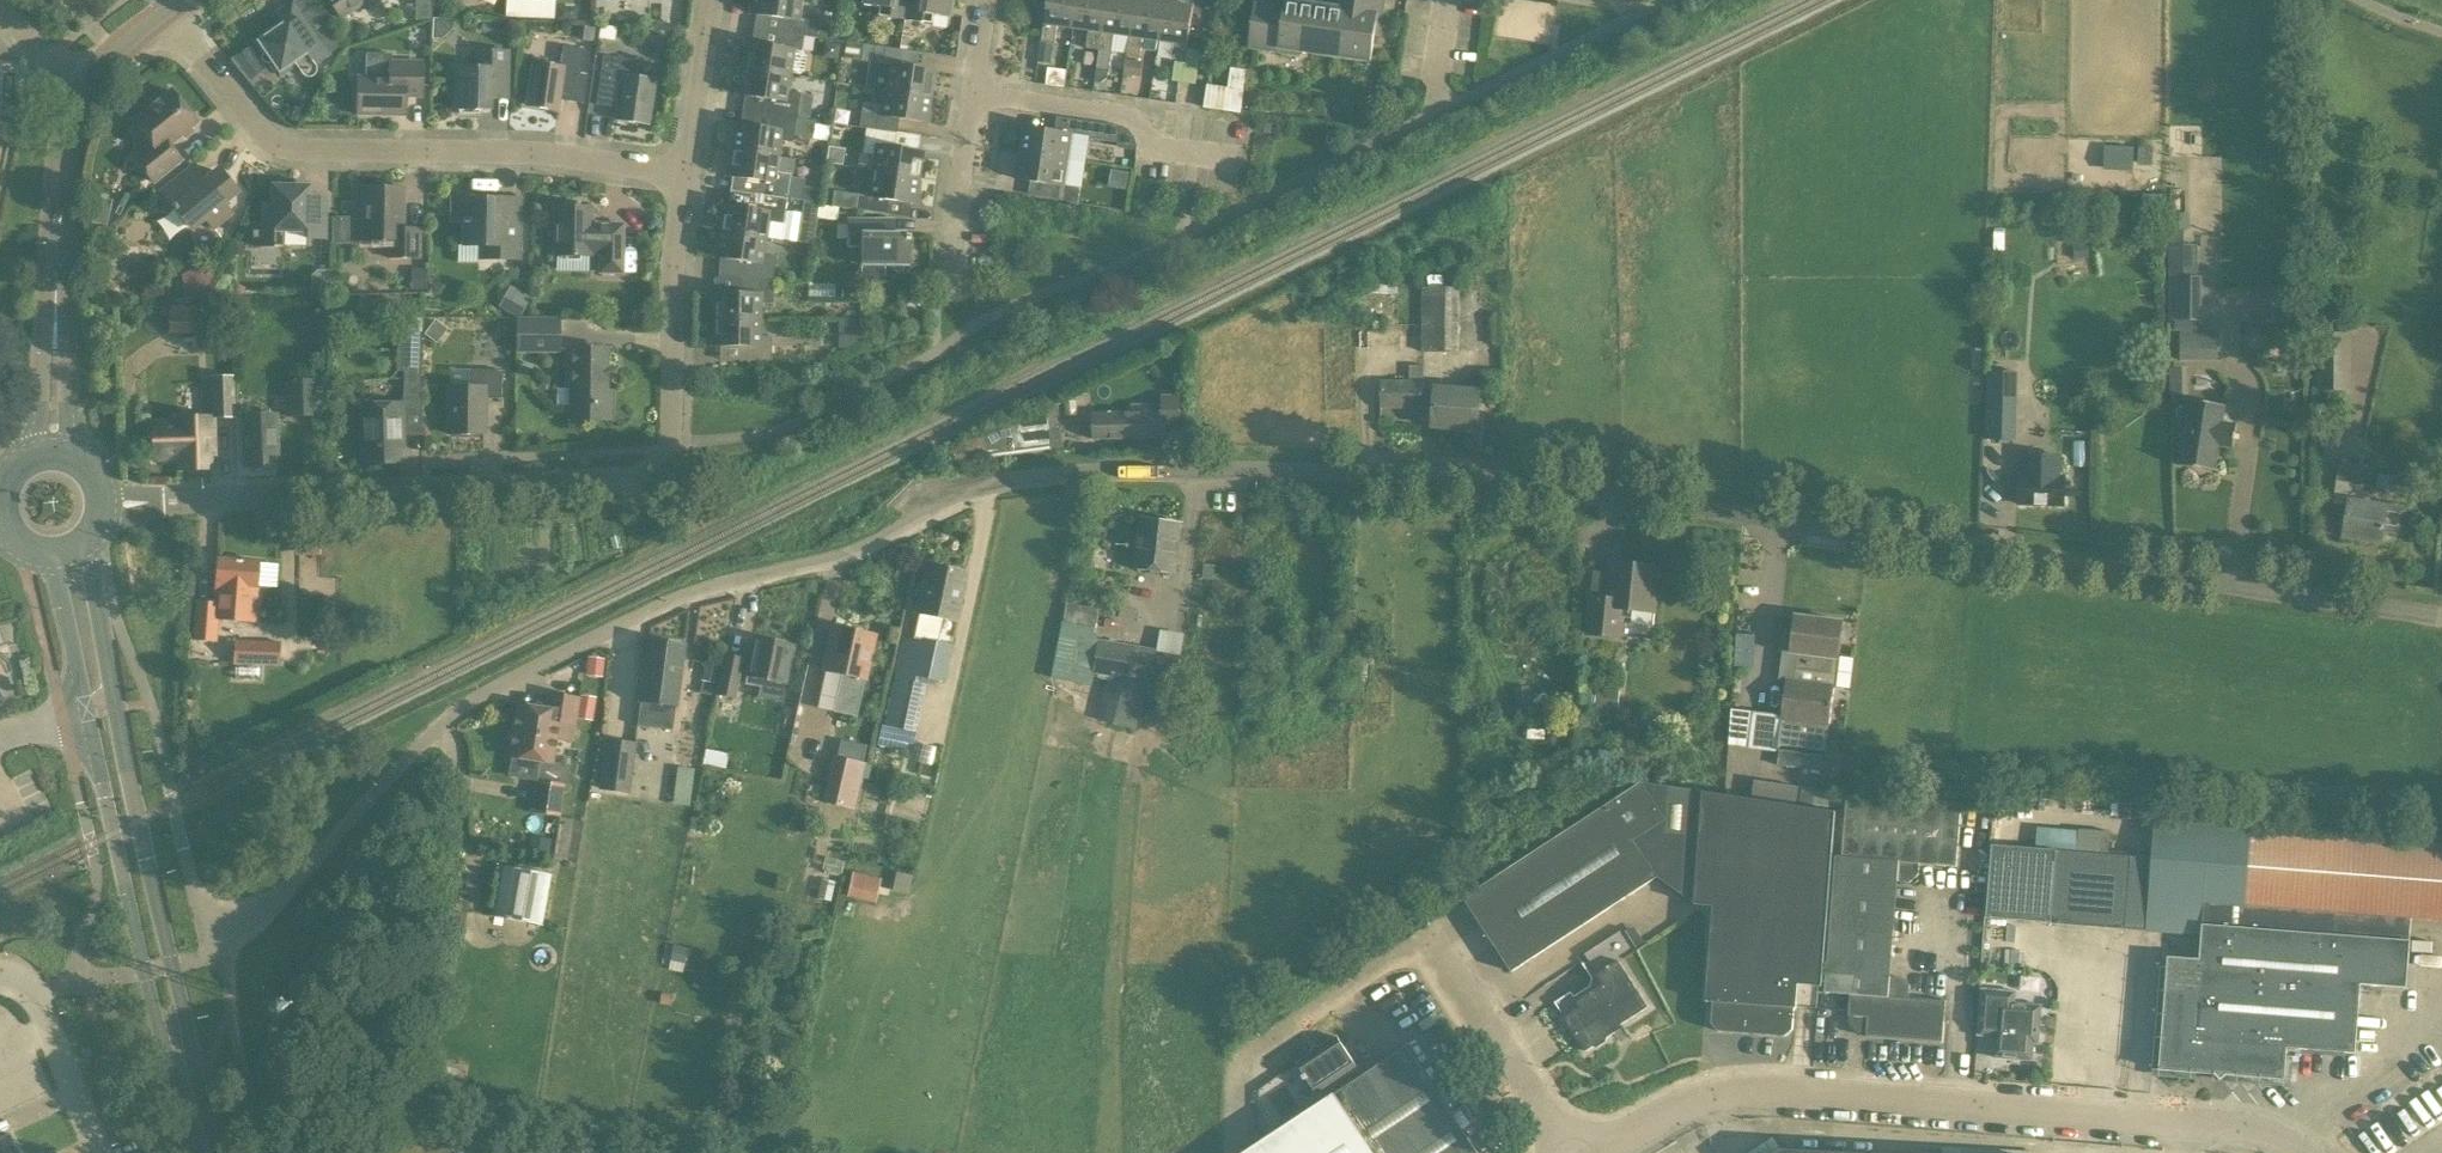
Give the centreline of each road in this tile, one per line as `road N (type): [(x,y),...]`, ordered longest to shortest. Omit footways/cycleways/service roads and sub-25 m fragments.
road 1 (unclassified): [(2441,616),(1553,489),(1143,467),(988,490),(833,560),(655,607),(501,685),(439,726)]
road 2 (residential): [(101,509),(619,482),(653,469),(669,439),(682,174)]
road 3 (unclassified): [(1596,1152),(1710,1094),(1773,1089),(2230,1127),(2299,1152)]
road 4 (tertiary): [(219,1152),(82,546)]
road 5 (residential): [(682,174),(525,153),(290,149),(263,135),(164,11)]
road 6 (unclassified): [(1580,1152),(1428,941),(1232,1064)]
road 7 (tertiary): [(87,713),(154,1012),(197,1152)]
road 8 (tertiary): [(56,290),(64,123),(77,82)]
road 9 (residential): [(682,174),(711,0)]
road 10 (tertiary): [(56,290),(32,458)]
road 11 (tertiary): [(67,458),(56,290)]
road 12 (unclassified): [(100,1152),(36,997)]
road 13 (tertiary): [(45,557),(87,713)]
road 14 (residential): [(960,250),(978,90)]
road 15 (residential): [(1136,110),(978,90)]

